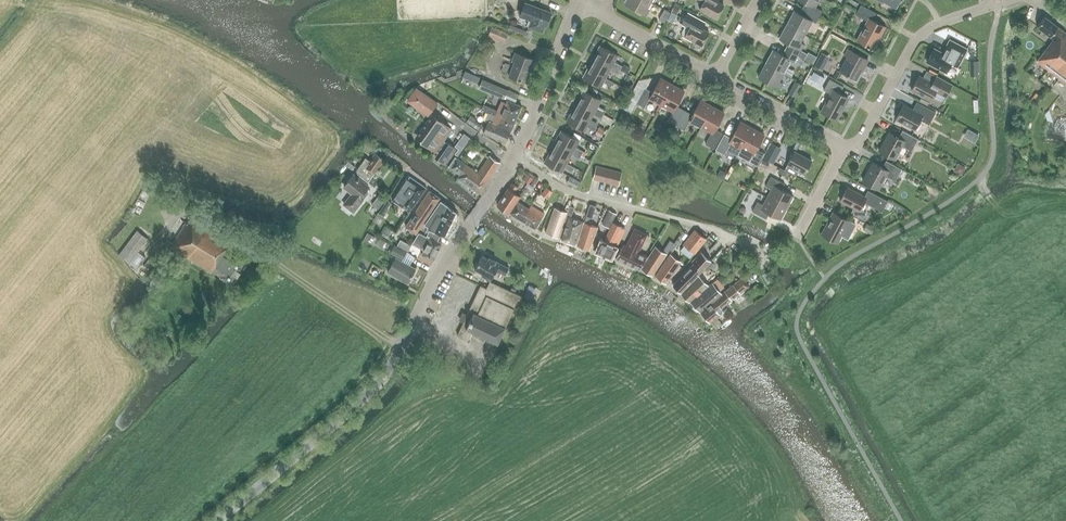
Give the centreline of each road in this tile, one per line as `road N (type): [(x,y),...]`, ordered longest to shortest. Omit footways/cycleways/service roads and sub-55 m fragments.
road 1 (tertiary): [(217,520),(380,383),(467,229)]
road 2 (residential): [(727,235),(564,189),(515,159)]
road 3 (residential): [(843,147),(863,139),(914,42),(936,25),(998,3)]
road 4 (tertiary): [(515,159),(580,2)]
road 5 (residential): [(843,147),(716,76)]
road 6 (residential): [(716,76),(605,17)]
road 7 (residential): [(467,229),(461,212),(378,151)]

